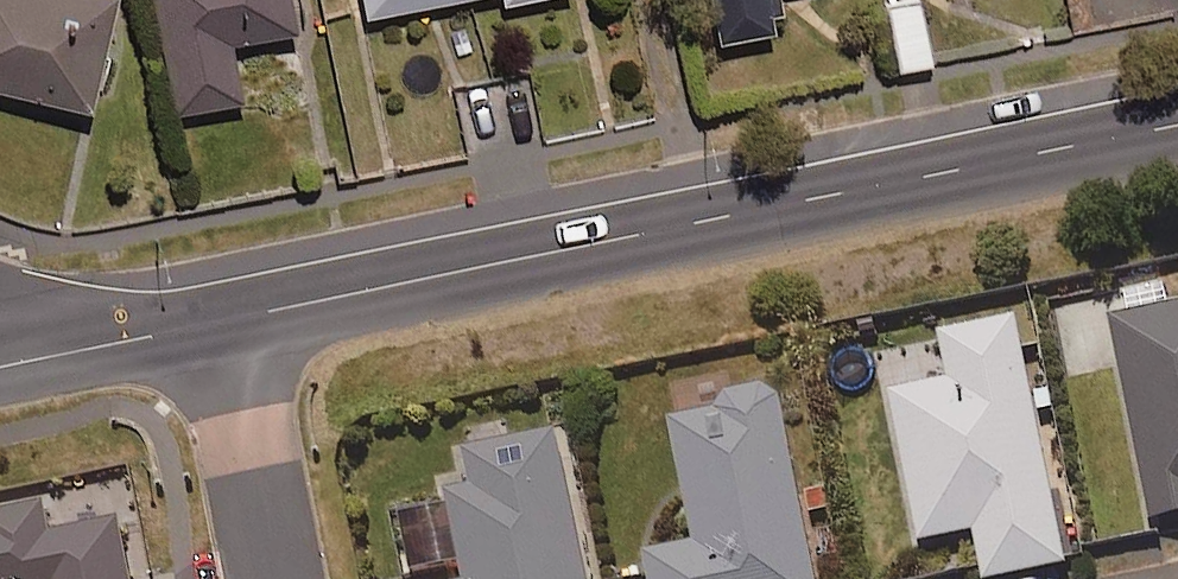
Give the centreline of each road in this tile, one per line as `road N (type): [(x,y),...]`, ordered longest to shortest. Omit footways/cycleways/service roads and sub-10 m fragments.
road 1 (secondary): [(221,322),(1177,126)]
road 2 (residential): [(279,578),(221,322)]
road 3 (secondary): [(0,367),(221,322)]

